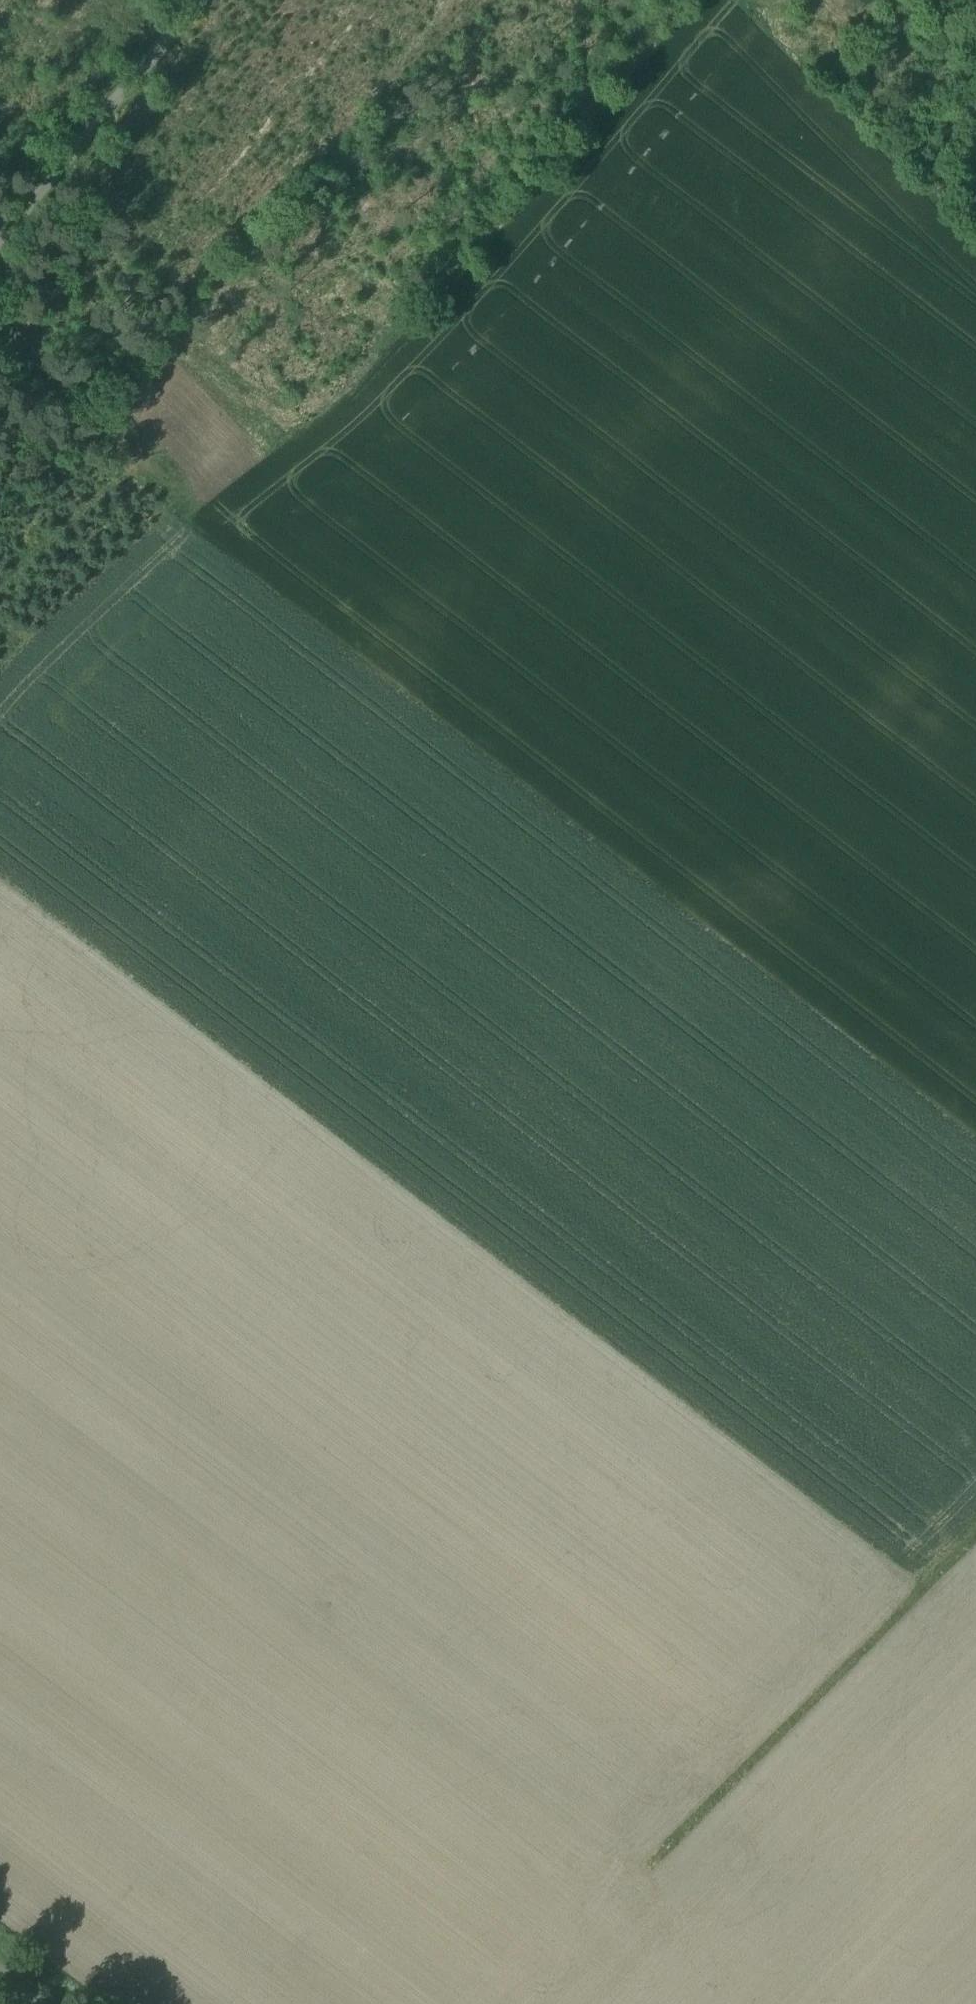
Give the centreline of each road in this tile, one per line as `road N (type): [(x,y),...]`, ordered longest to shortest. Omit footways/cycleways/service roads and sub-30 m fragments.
road 1 (unclassified): [(0,246),(202,0)]

